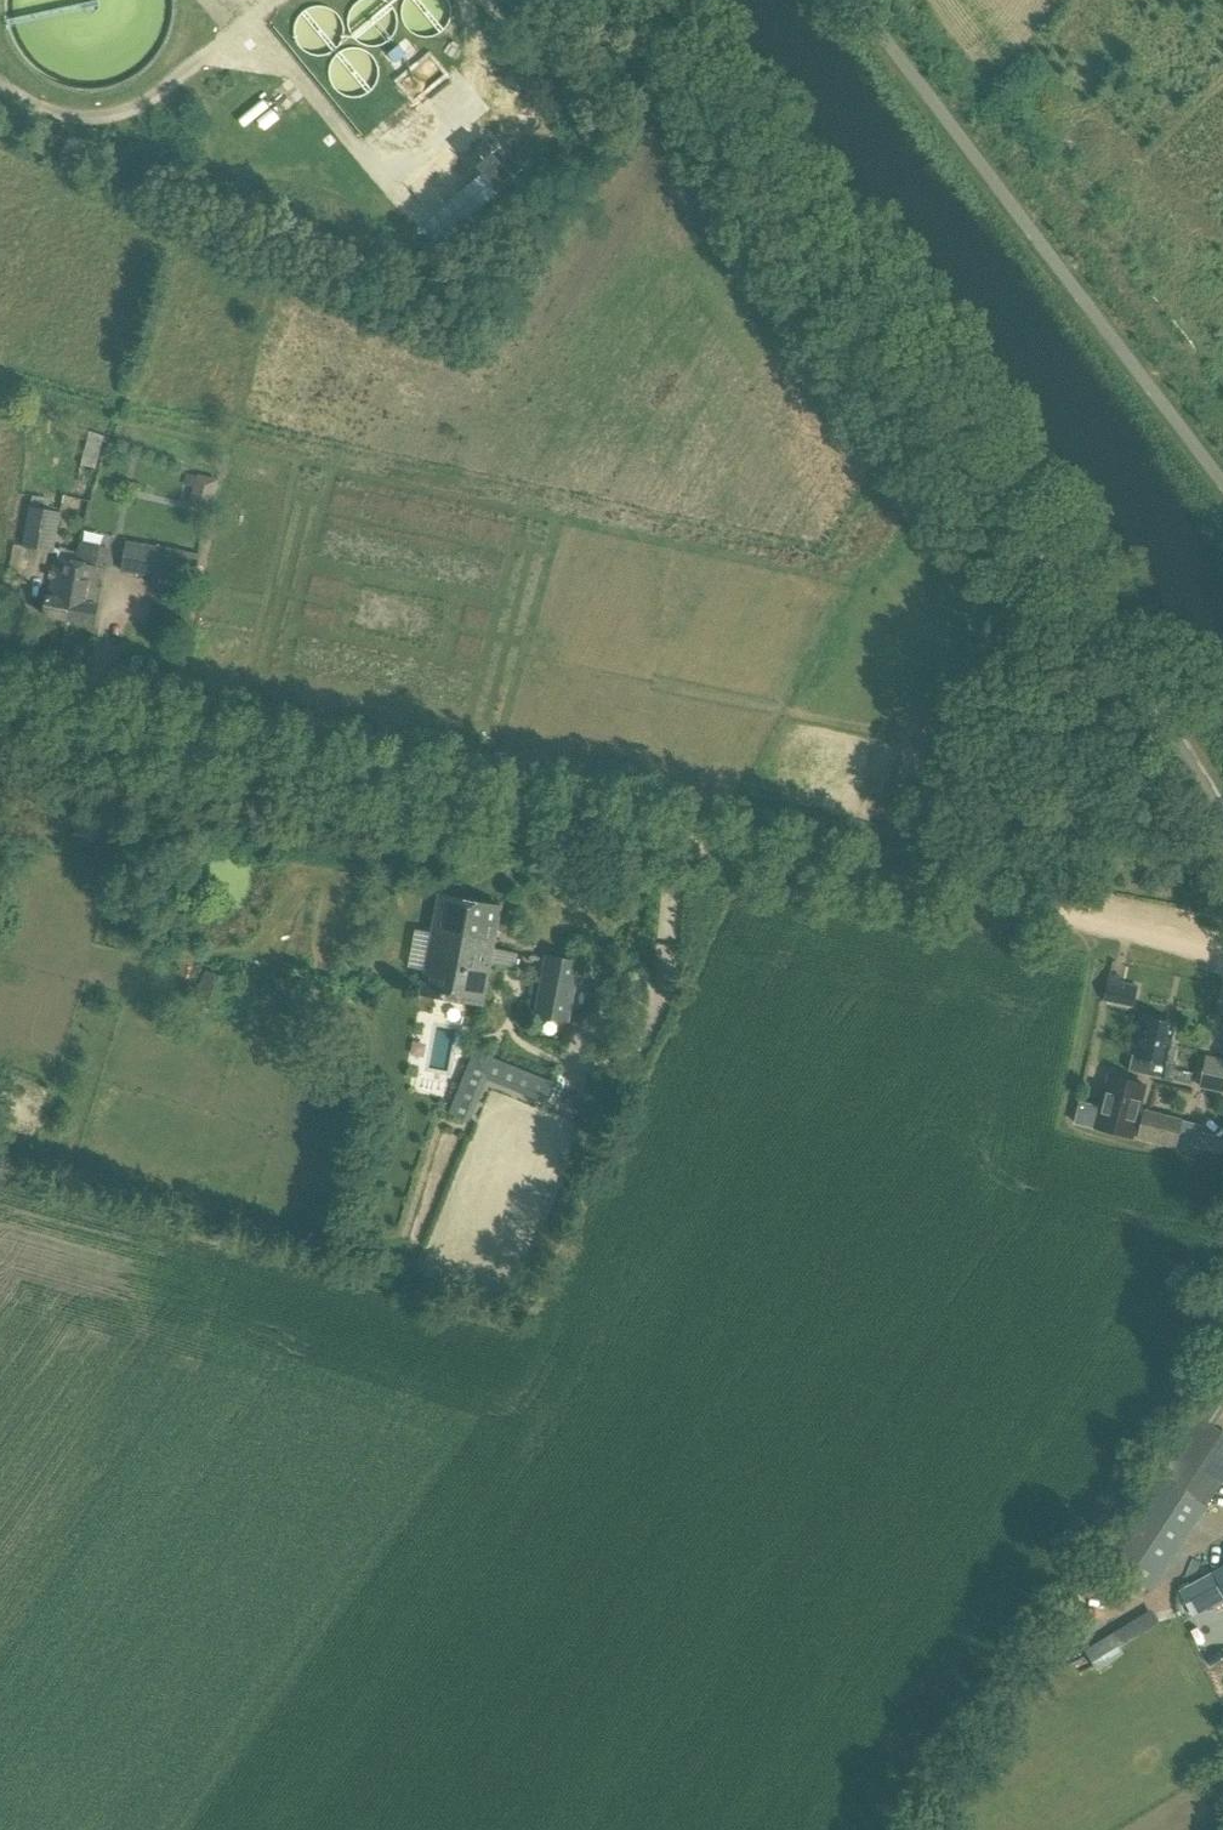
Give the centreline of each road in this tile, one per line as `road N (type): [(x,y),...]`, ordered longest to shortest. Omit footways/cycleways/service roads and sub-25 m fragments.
road 1 (track): [(1222,951),(0,712)]
road 2 (secondary): [(1222,831),(1043,552),(633,0)]

